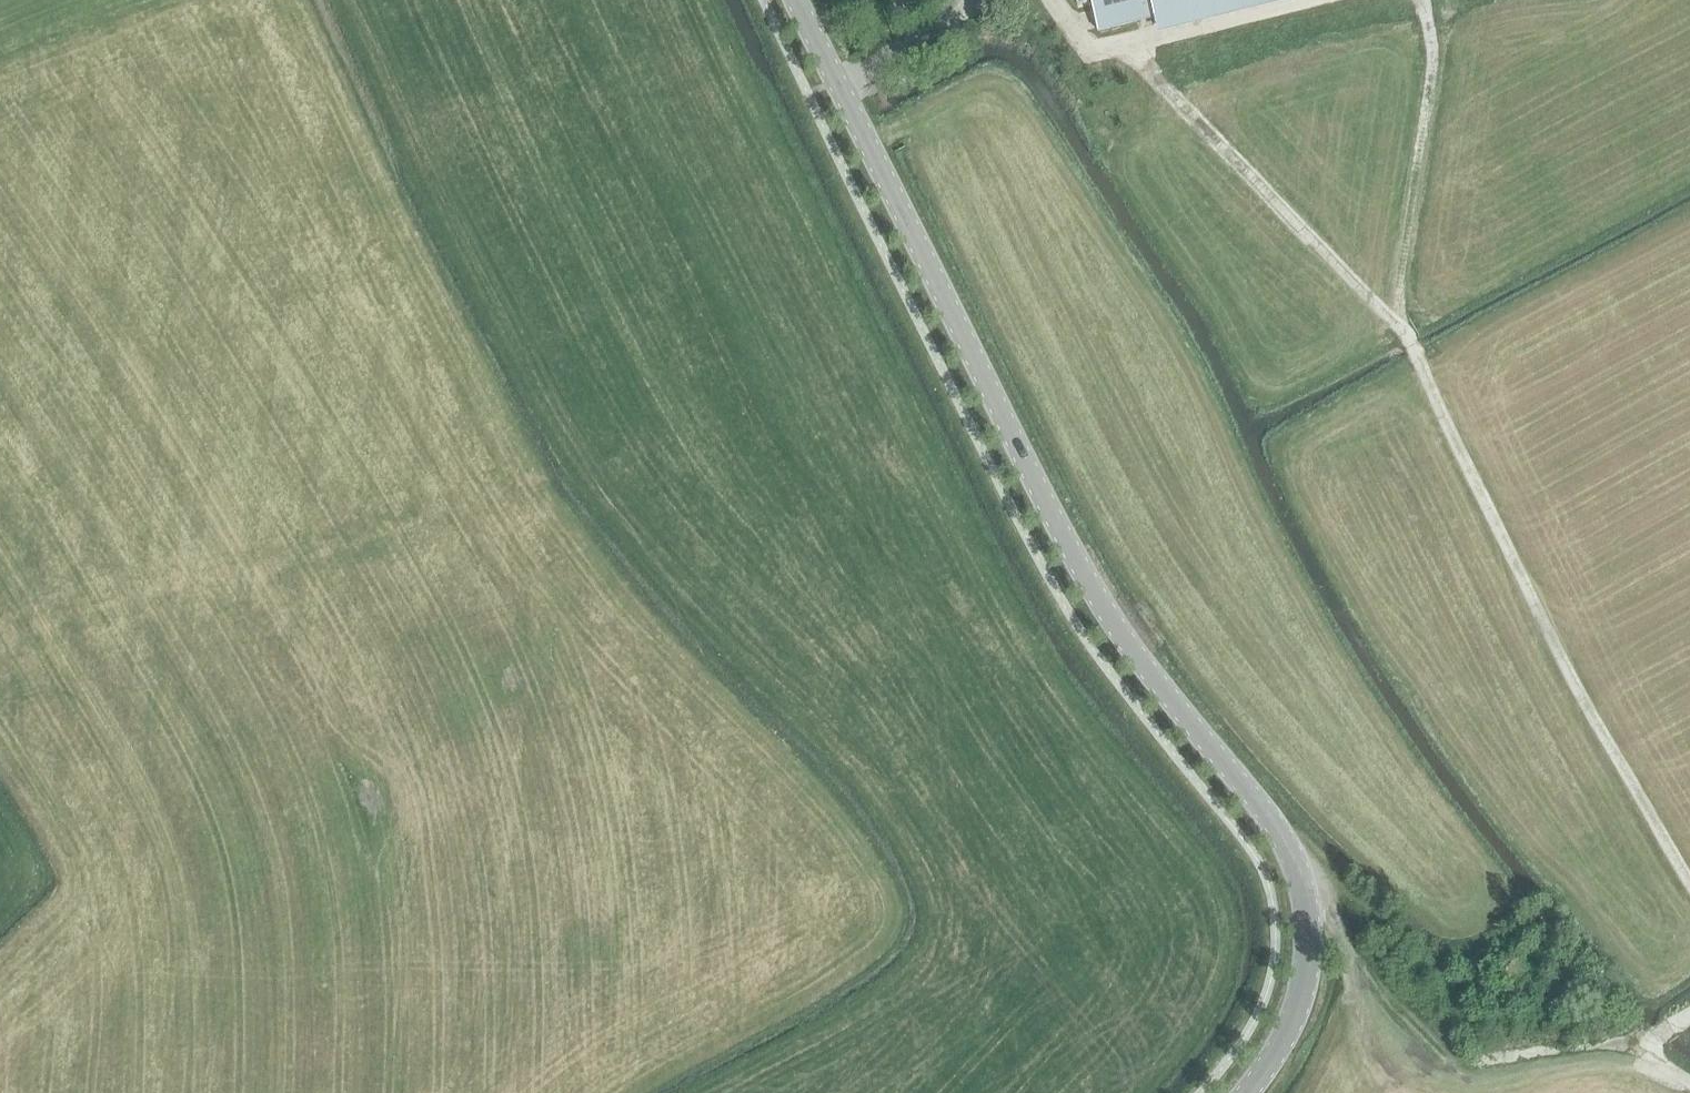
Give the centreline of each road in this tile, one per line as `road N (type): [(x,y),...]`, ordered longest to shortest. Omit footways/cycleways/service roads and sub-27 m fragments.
road 1 (secondary): [(1244,1092),(1298,1003),(1305,899),(1287,847),(1150,675),(1085,573),(795,0)]
road 2 (track): [(1174,103),(1406,341),(1551,641),(1689,885)]
road 3 (track): [(1689,1021),(1645,1050),(1486,1059),(1433,966),(1384,918),(1356,896),(1328,892),(1305,899)]

